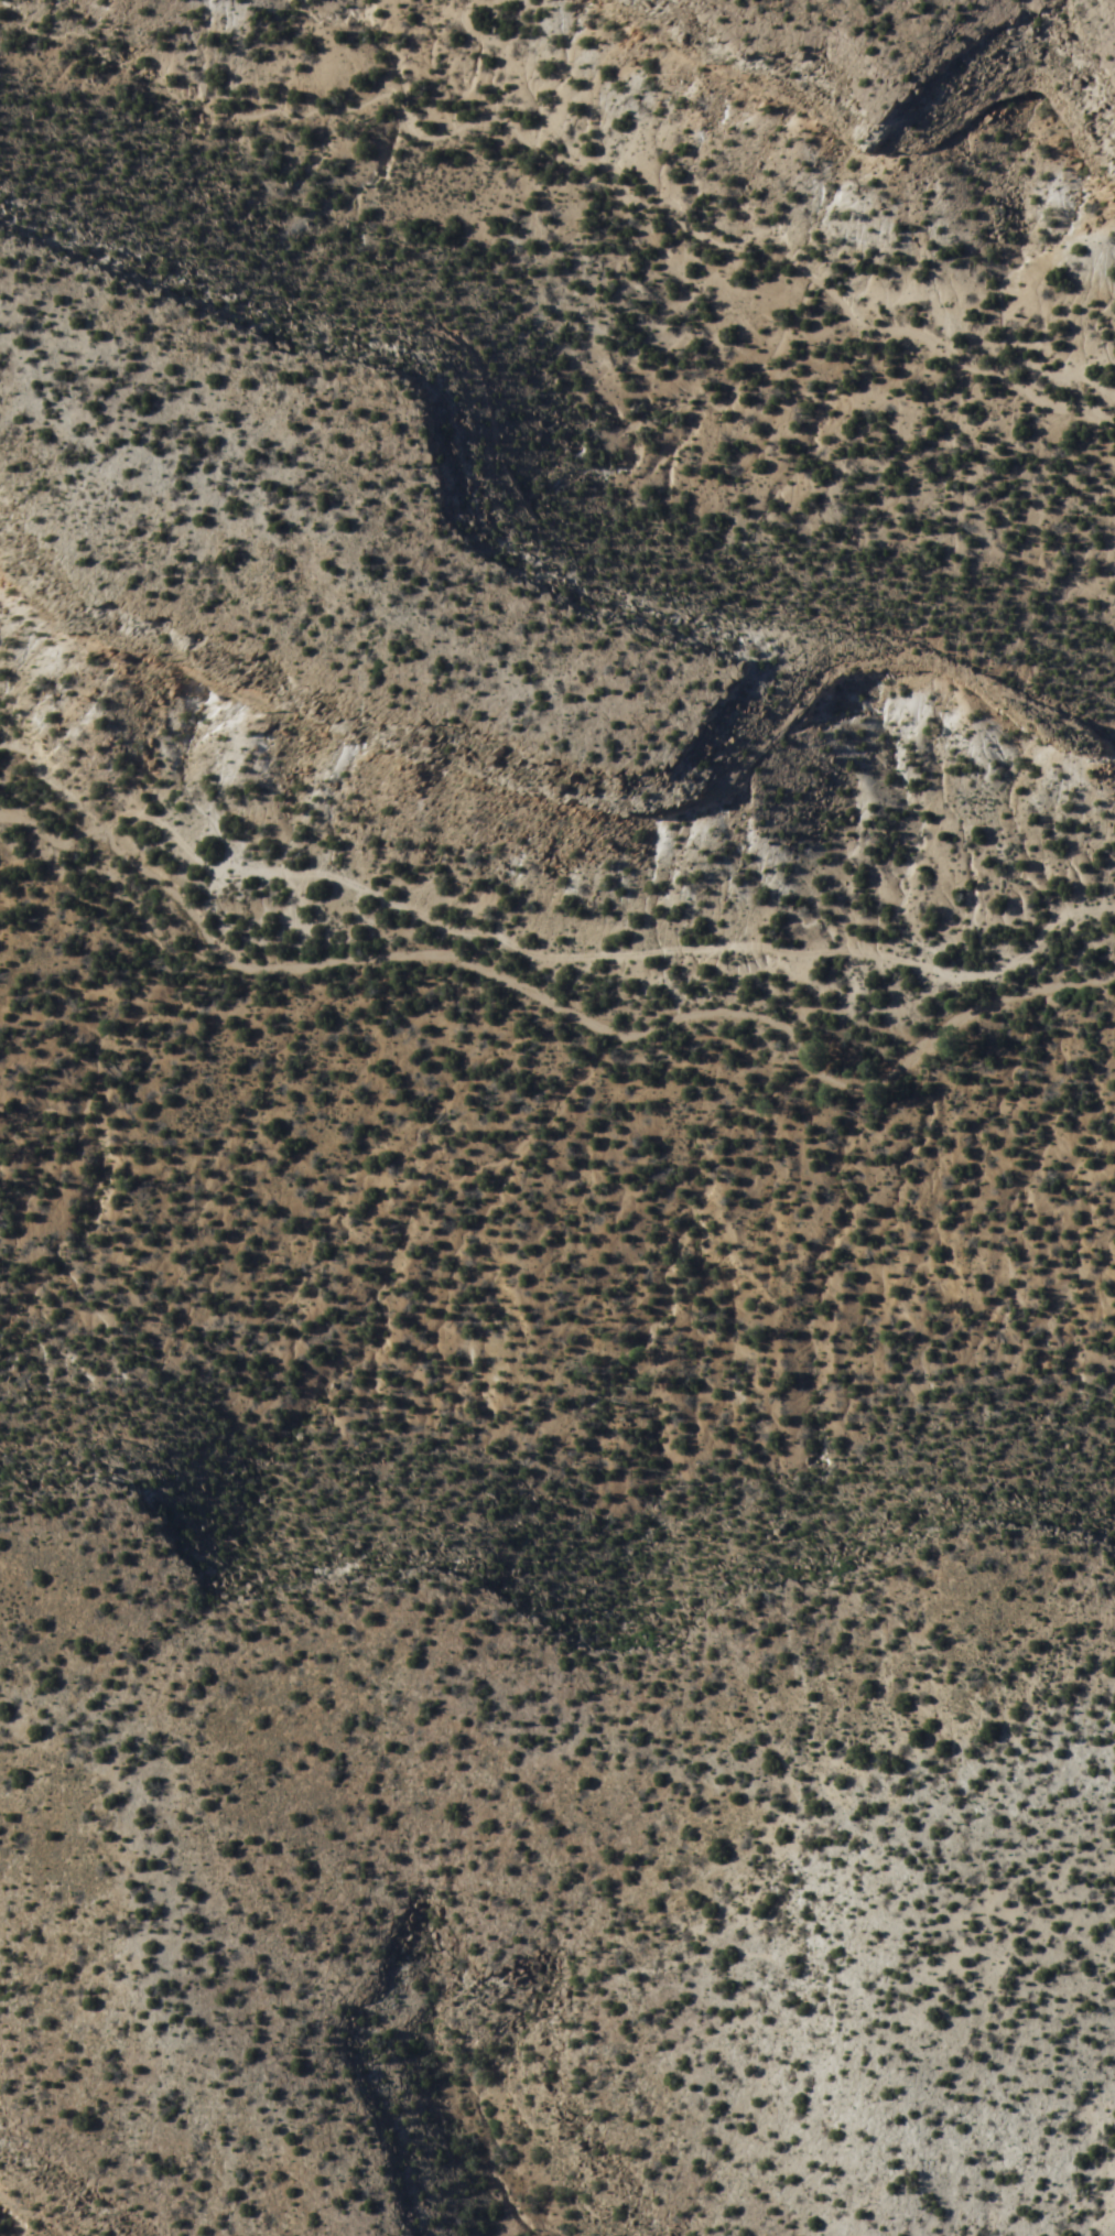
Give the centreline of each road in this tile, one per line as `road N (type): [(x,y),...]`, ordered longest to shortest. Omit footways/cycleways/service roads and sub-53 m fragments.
road 1 (track): [(0,818),(51,834),(129,814),(192,846),(221,876),(354,874),(442,932),(553,953),(764,950),(965,972),(1042,947),(1063,909),(1114,907)]

